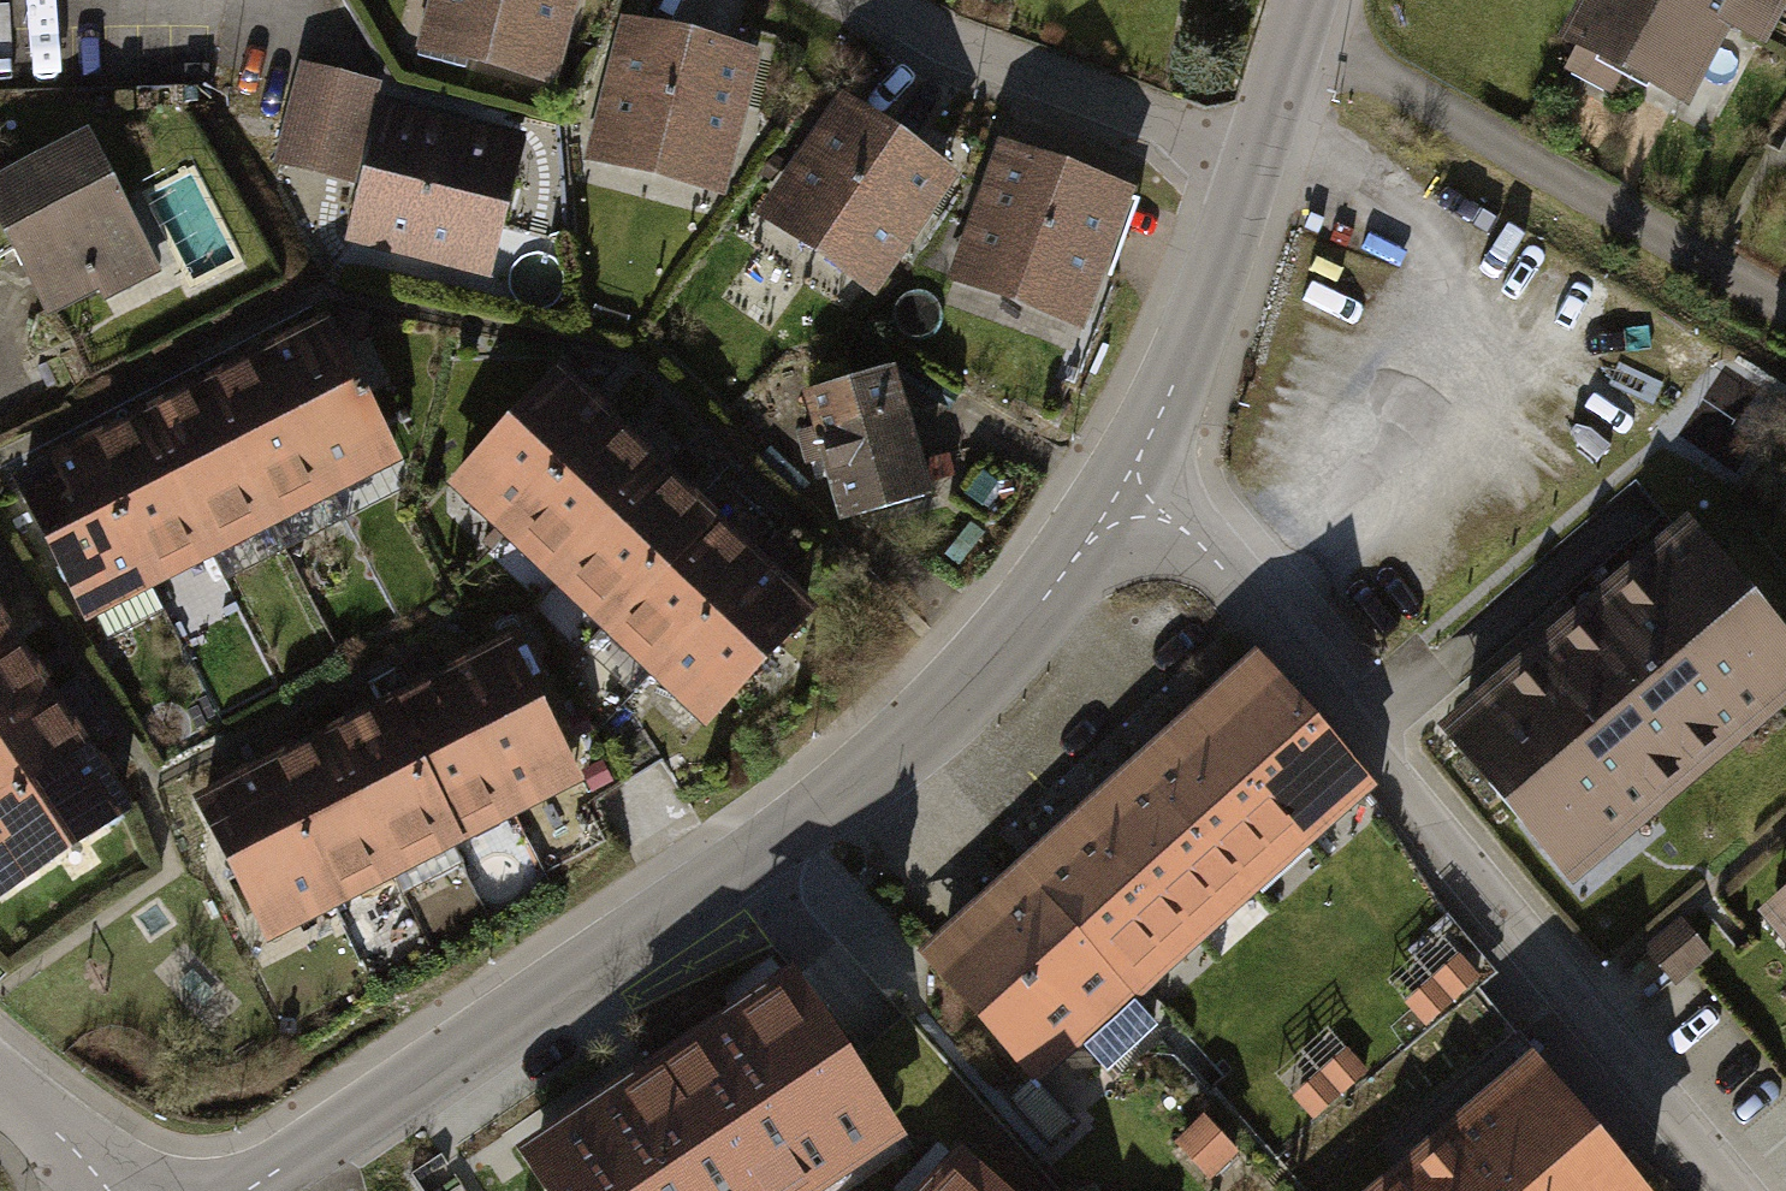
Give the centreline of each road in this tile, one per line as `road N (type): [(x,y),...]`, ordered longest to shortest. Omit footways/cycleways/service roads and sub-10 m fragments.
road 1 (tertiary): [(238,1190),(433,1070),(847,779),(1152,468)]
road 2 (unclassified): [(1152,468),(1748,1190)]
road 3 (residential): [(1264,149),(977,55),(873,0)]
road 4 (tertiary): [(1152,468),(1264,149)]
road 5 (tertiary): [(1264,149),(1313,0)]
road 6 (unclassified): [(0,1085),(110,1190)]

